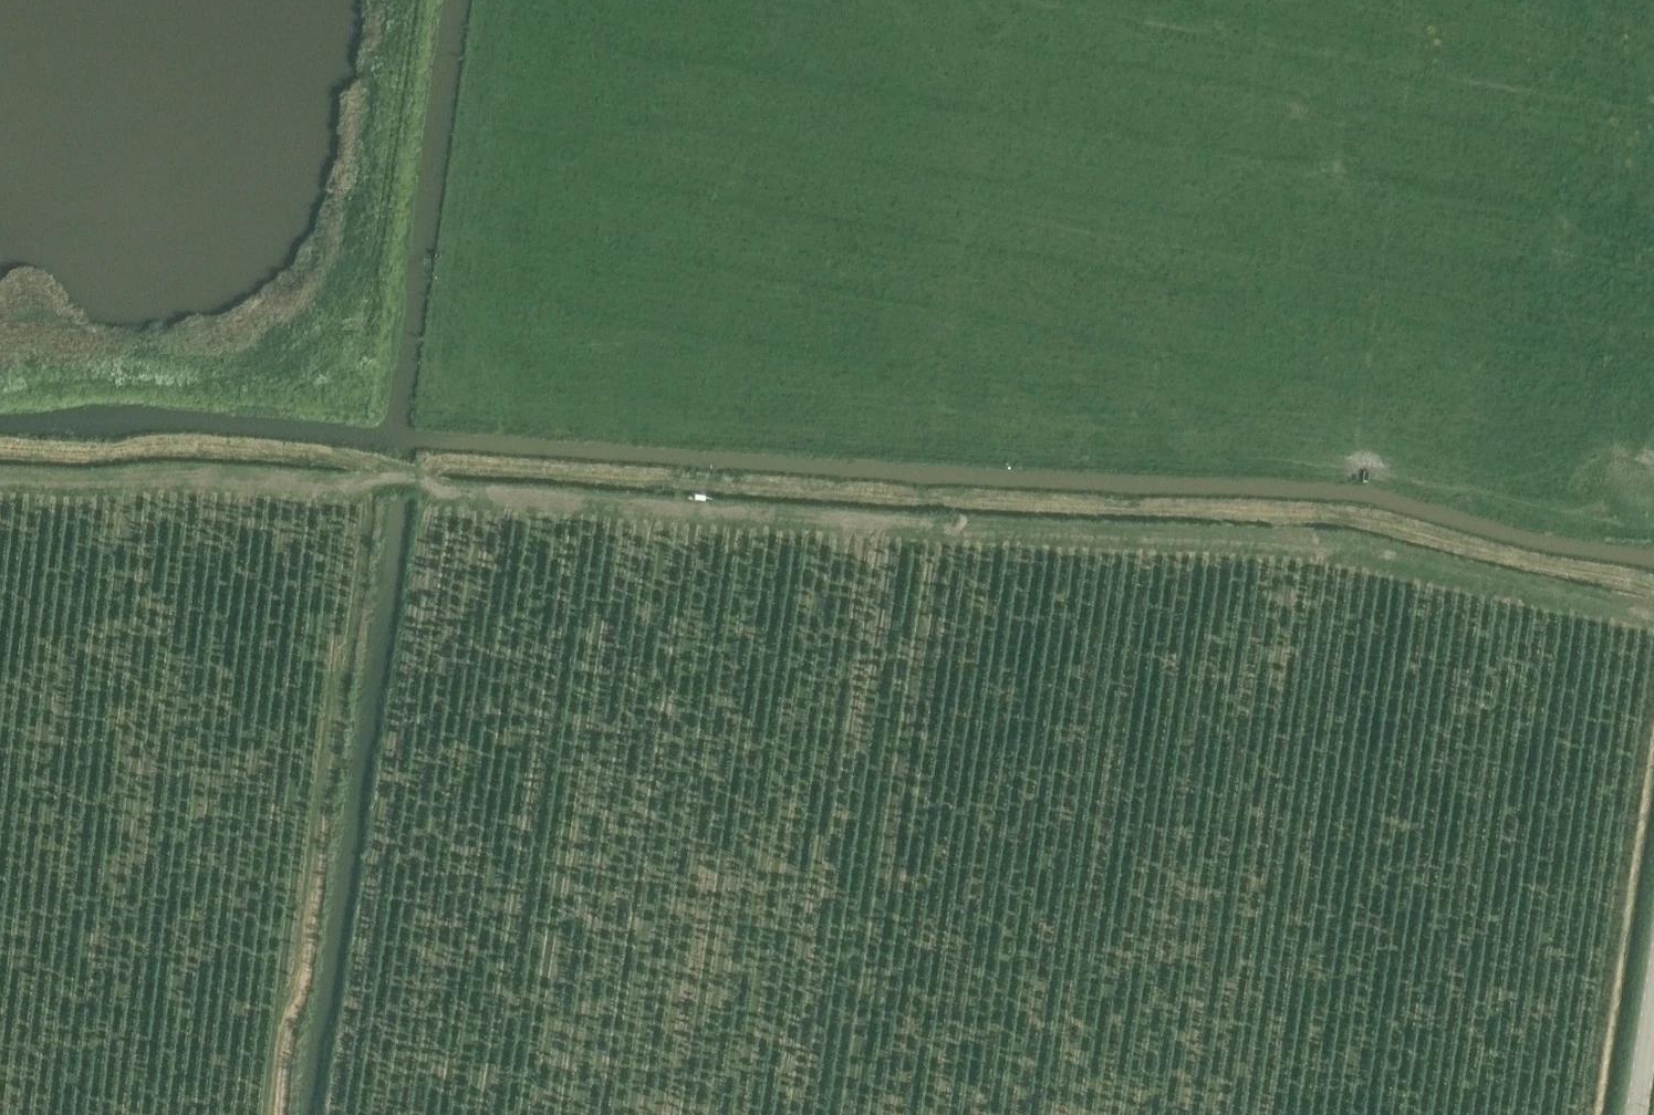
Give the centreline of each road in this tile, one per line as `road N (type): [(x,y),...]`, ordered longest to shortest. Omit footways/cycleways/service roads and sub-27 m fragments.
road 1 (tertiary): [(1636,1114),(1653,995)]

